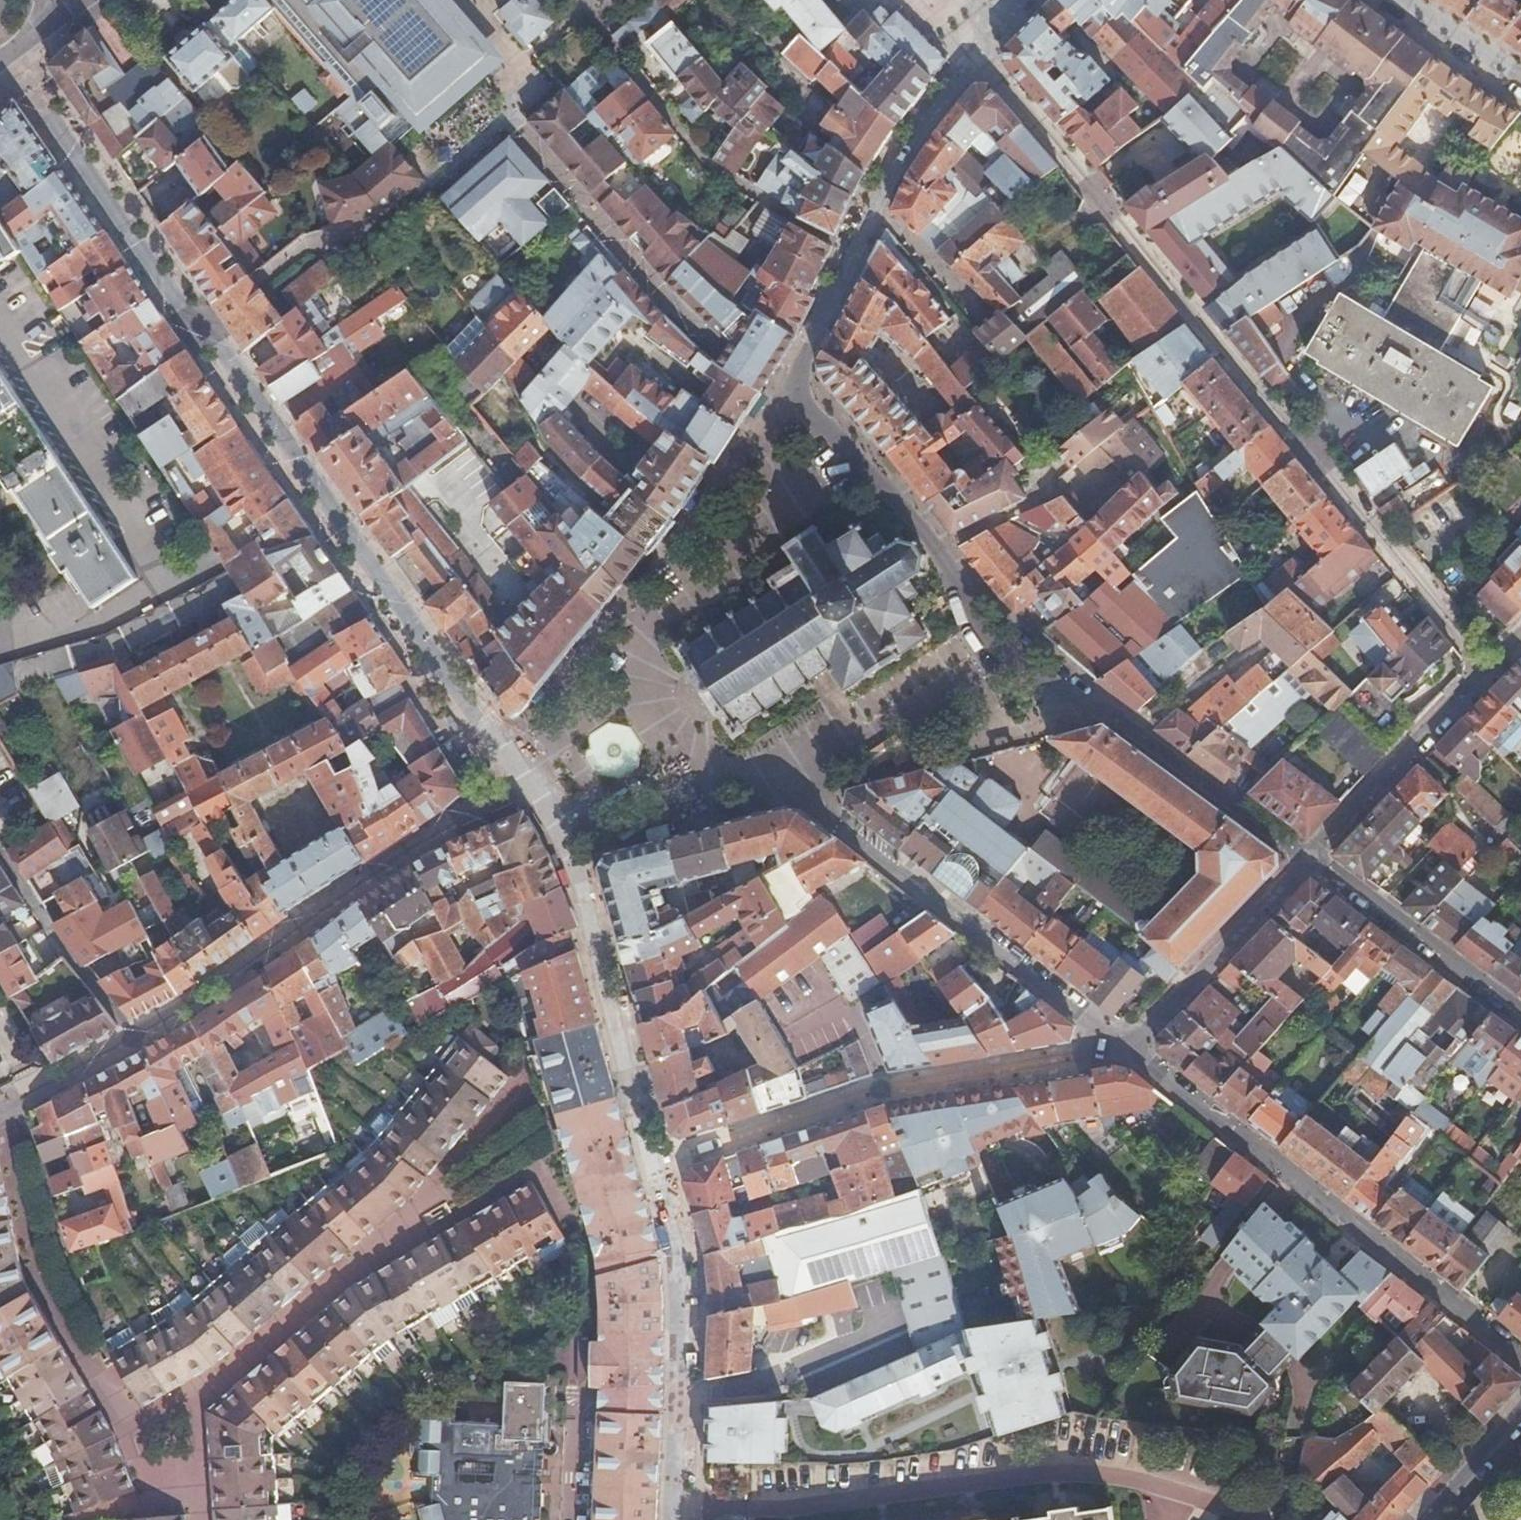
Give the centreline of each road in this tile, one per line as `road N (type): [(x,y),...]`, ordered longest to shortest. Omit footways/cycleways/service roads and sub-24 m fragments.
road 1 (residential): [(8,54),(525,778)]
road 2 (residential): [(1487,667),(977,52)]
road 3 (residential): [(999,654),(942,551),(840,445),(801,376),(900,163),(977,52)]
road 4 (residential): [(1128,1047),(1520,1353)]
road 5 (residential): [(1128,1047),(886,1088),(656,1157)]
road 6 (residential): [(138,1037),(525,778)]
road 7 (residential): [(779,783),(1128,1047)]
road 8 (residential): [(1307,857),(1115,713),(999,654)]
road 9 (residential): [(656,1157),(681,1250),(670,1519)]
road 10 (residential): [(569,843),(656,1157)]
road 11 (residential): [(1520,1020),(1307,857)]
road 12 (residential): [(1487,667),(1307,857)]
road 13 (residential): [(1307,857),(1128,1047)]
road 14 (residential): [(779,783),(999,654)]
road 15 (residential): [(3,851),(56,934),(138,1037)]
road 16 (residential): [(569,843),(735,770),(779,783)]
road 17 (residential): [(1422,1519),(1520,1398)]
road 18 (residential): [(1514,76),(1389,0)]

